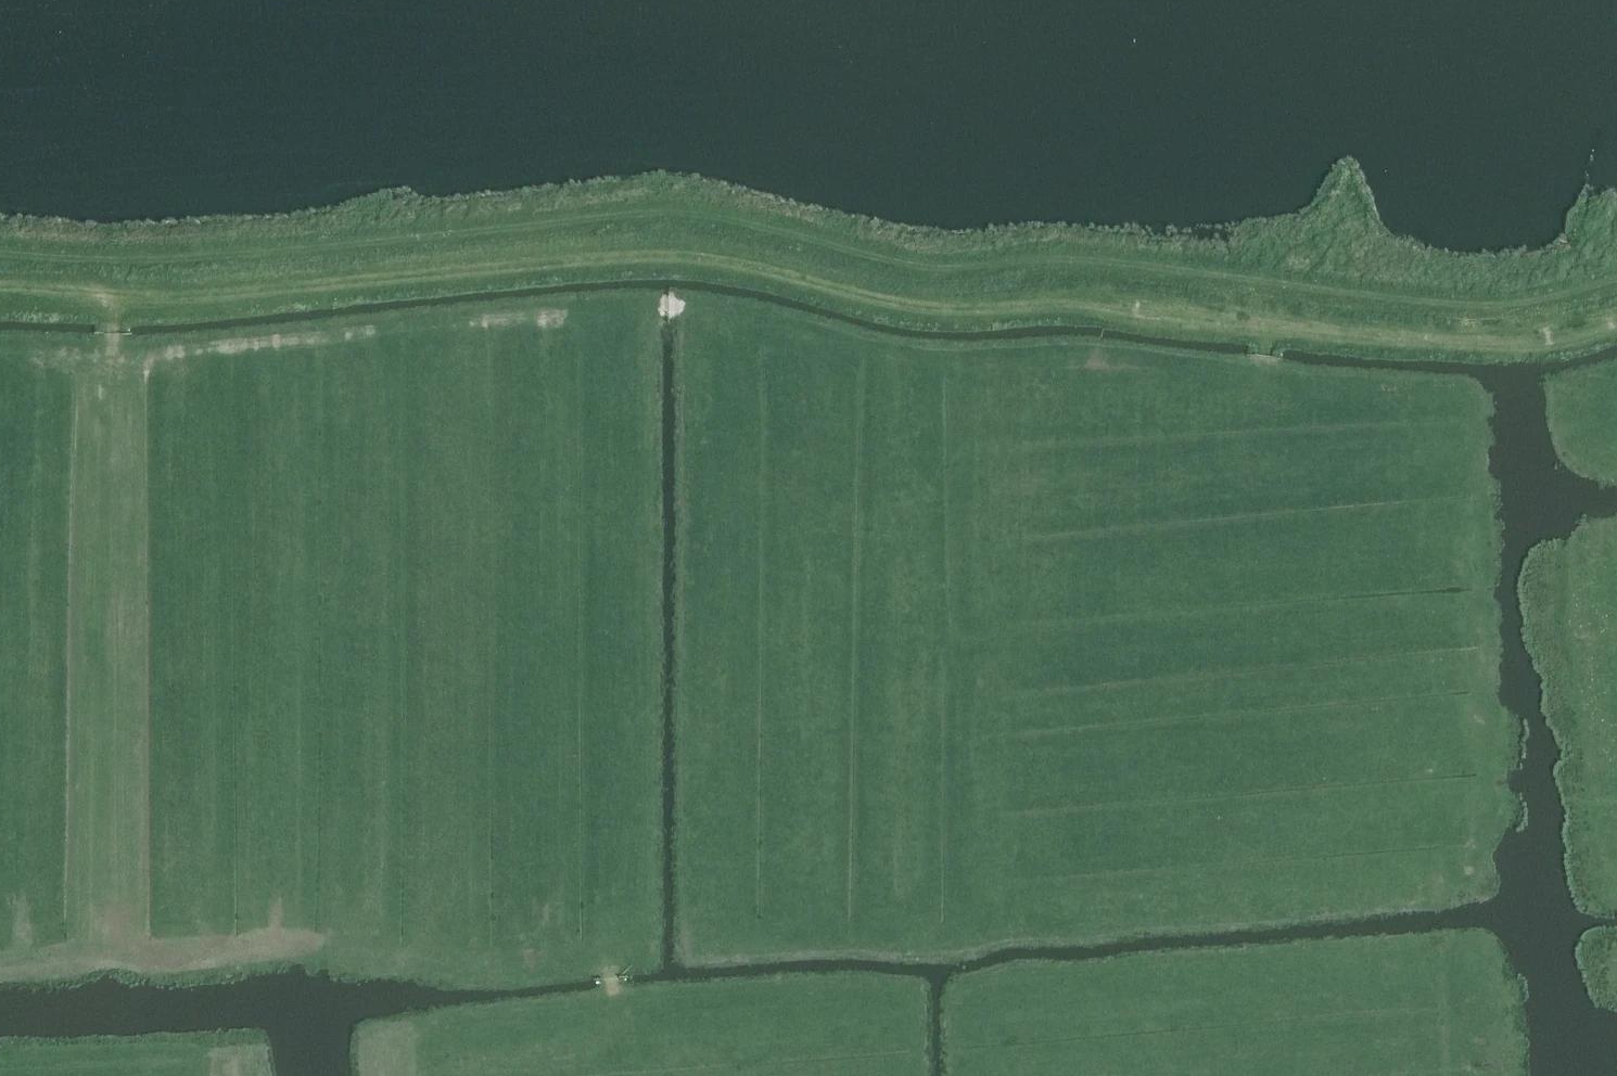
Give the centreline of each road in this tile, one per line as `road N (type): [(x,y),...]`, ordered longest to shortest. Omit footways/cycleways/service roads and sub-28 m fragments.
road 1 (track): [(1616,315),(1483,338),(1375,335),(1136,300),(1043,295),(909,303),(700,255),(641,253),(195,294),(0,293)]

